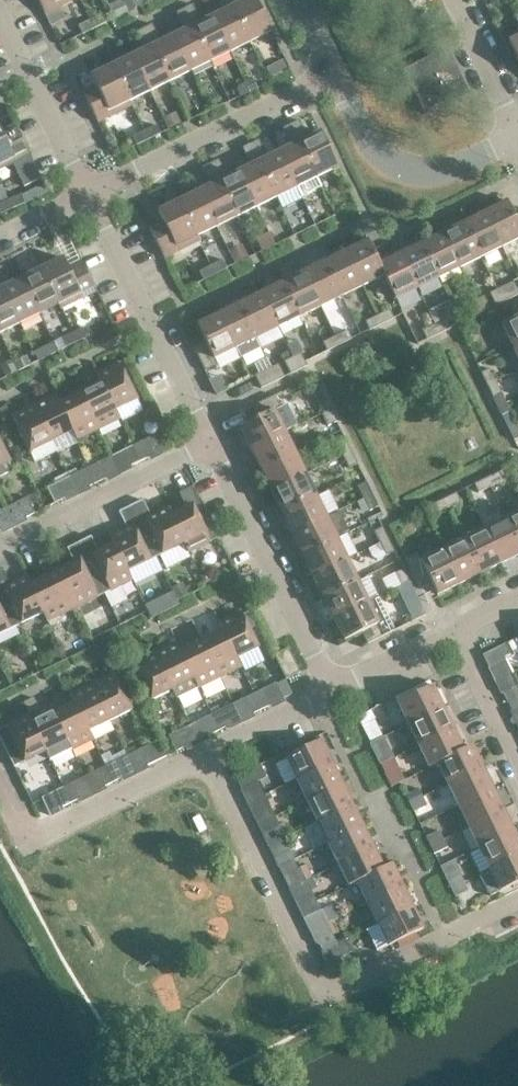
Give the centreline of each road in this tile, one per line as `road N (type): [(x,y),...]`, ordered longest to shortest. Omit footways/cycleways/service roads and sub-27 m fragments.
road 1 (residential): [(203,751),(324,1000),(517,905)]
road 2 (residential): [(212,449),(87,192)]
road 3 (residential): [(87,192),(331,75)]
road 4 (residential): [(329,690),(212,449)]
road 5 (residential): [(203,751),(34,833),(0,762)]
road 6 (residential): [(331,75),(379,162),(411,178),(435,177),(517,140)]
road 7 (residential): [(0,552),(212,449)]
road 8 (residential): [(87,192),(0,15)]
road 9 (residential): [(517,766),(452,630)]
road 10 (residential): [(203,751),(329,690)]
road 11 (residential): [(329,690),(452,630)]
road 12 (residential): [(517,118),(460,0)]

